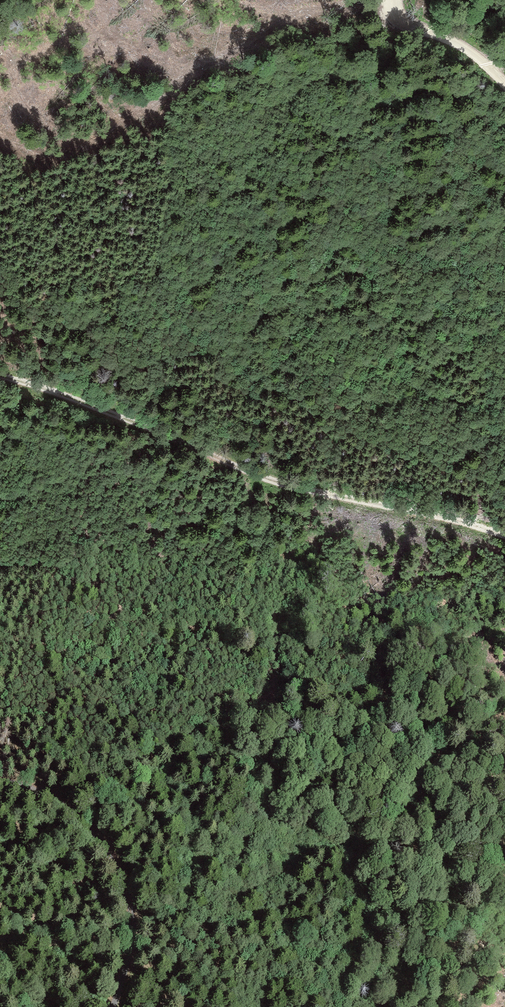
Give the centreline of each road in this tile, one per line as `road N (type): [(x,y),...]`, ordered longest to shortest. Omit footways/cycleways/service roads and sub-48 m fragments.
road 1 (track): [(504,537),(286,486),(0,377)]
road 2 (track): [(0,781),(60,806),(117,867),(131,919),(116,1006)]
road 3 (track): [(504,80),(468,49),(402,20),(392,0)]

